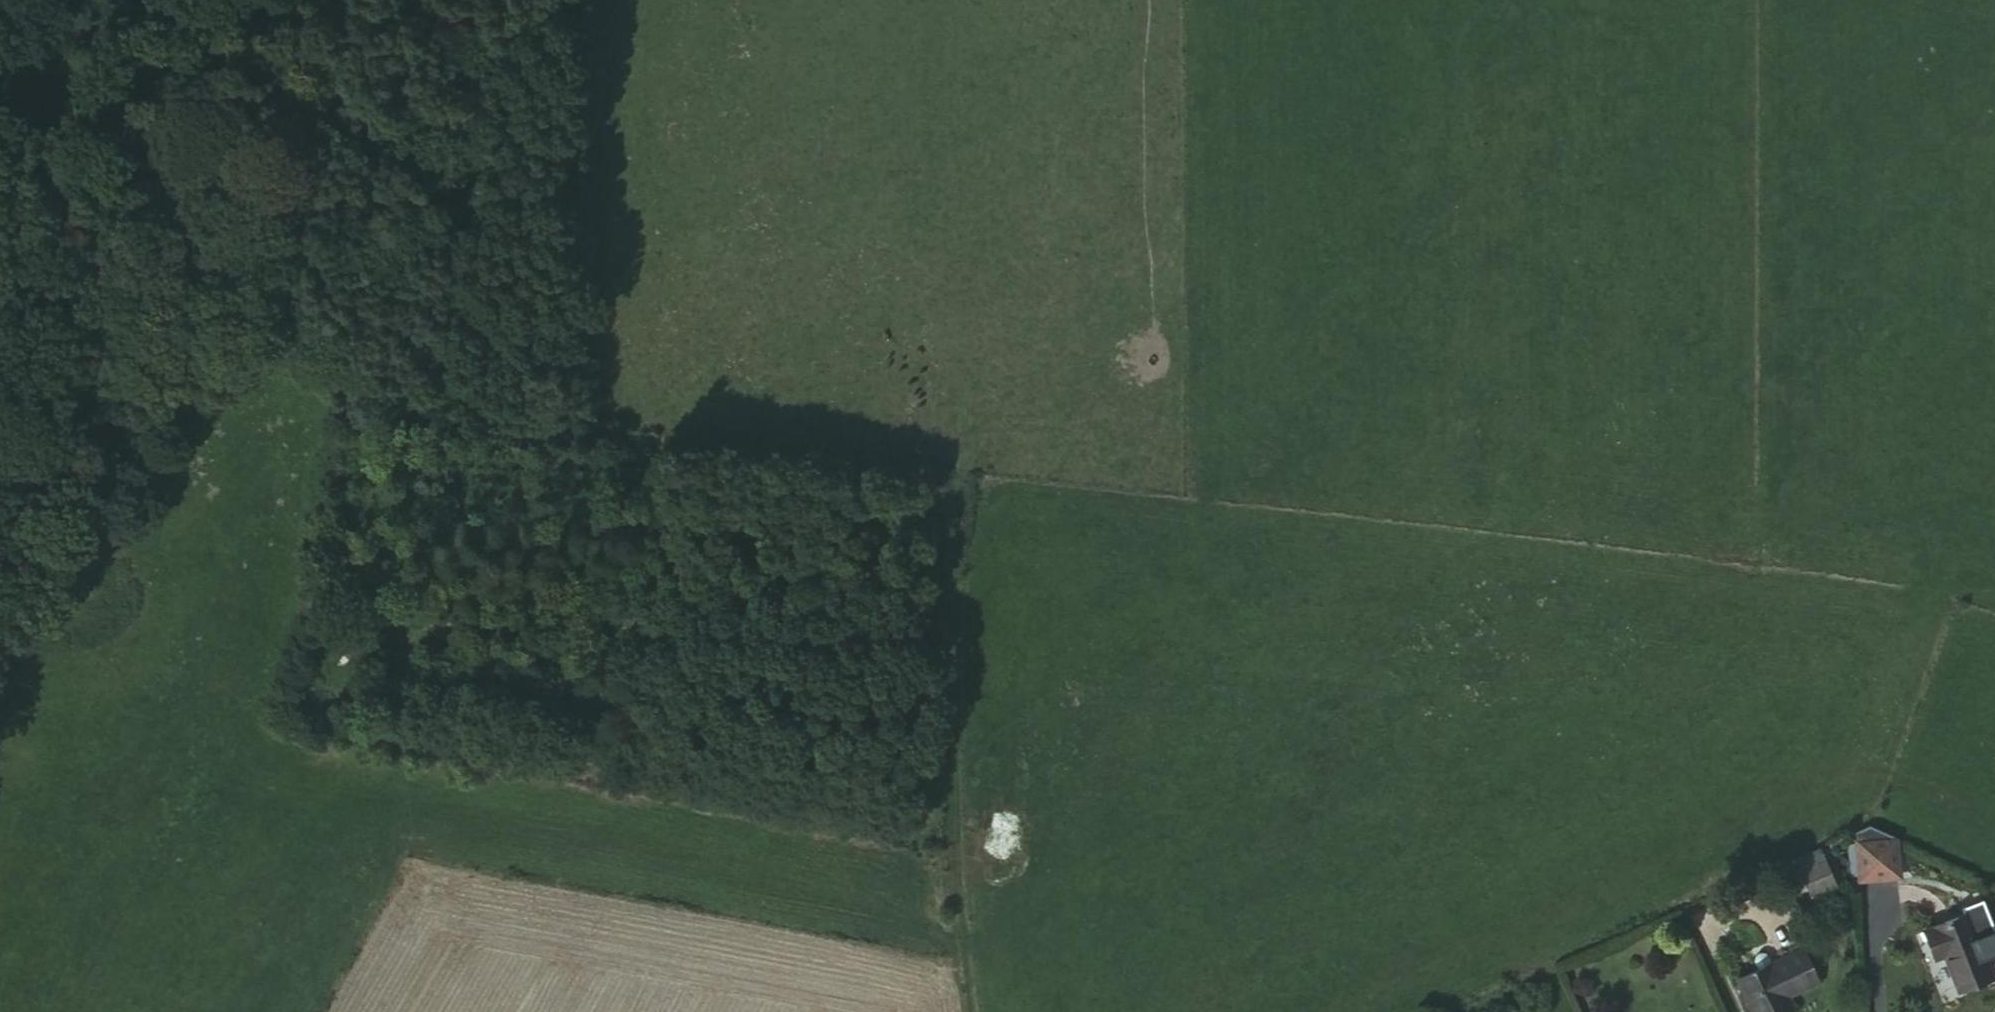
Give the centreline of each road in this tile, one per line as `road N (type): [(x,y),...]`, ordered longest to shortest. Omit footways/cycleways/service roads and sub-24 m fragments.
road 1 (track): [(957,468),(947,637),(964,1011)]

